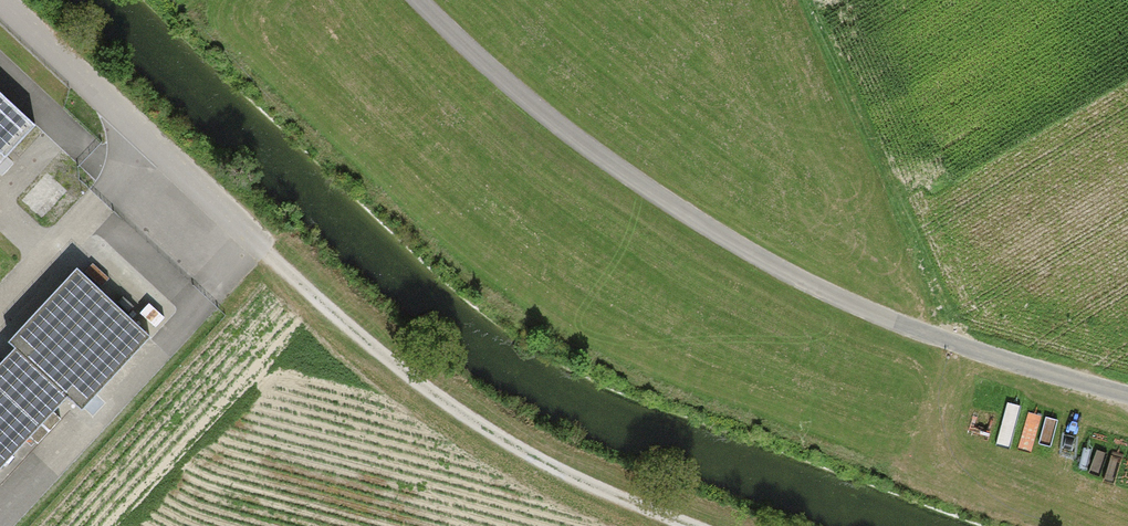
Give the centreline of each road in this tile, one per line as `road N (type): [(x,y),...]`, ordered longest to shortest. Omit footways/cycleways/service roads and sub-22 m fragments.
road 1 (unclassified): [(423,0),(563,132),(796,277),(915,329),(1127,394)]
road 2 (track): [(253,239),(320,306),(469,418),(561,473),(690,525)]

